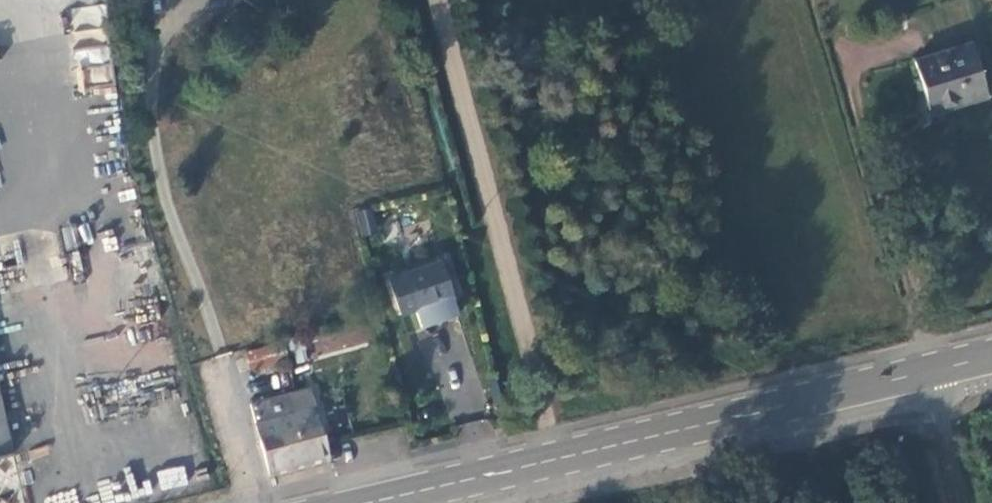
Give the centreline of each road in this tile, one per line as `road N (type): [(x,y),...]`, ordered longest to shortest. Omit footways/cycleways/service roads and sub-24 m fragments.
road 1 (secondary): [(372,502),(931,370)]
road 2 (unclassified): [(931,370),(964,502)]

